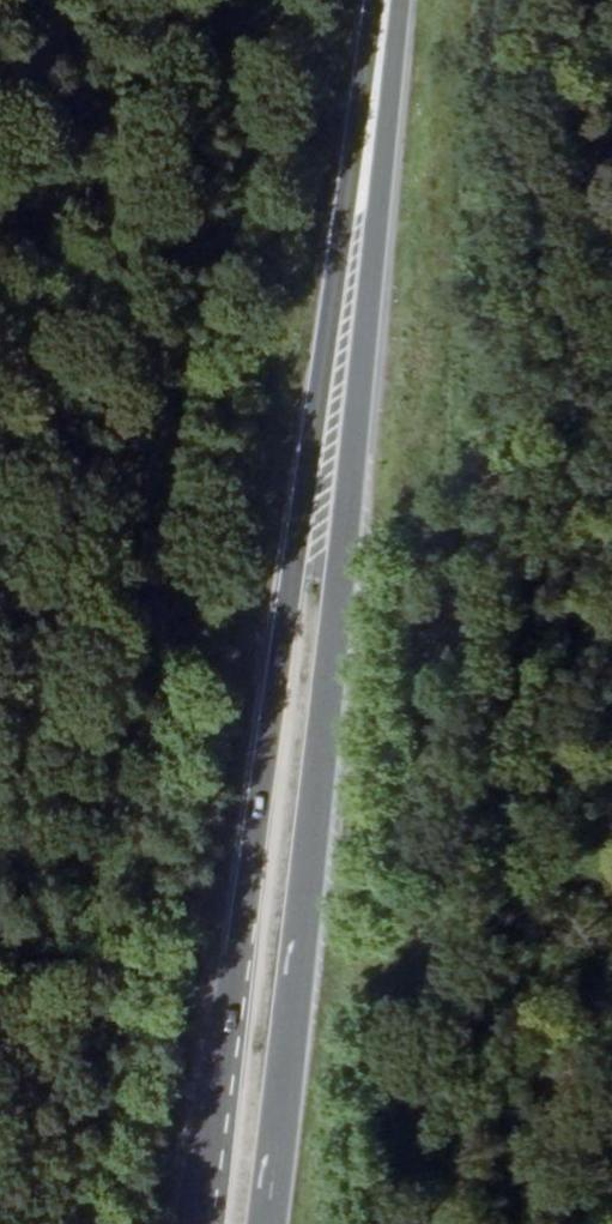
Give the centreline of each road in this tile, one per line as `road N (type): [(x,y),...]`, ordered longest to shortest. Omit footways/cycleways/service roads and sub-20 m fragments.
road 1 (primary): [(369,130),(274,625),(195,1223)]
road 2 (primary): [(263,1223),(369,130)]
road 3 (primary): [(386,0),(369,130)]

